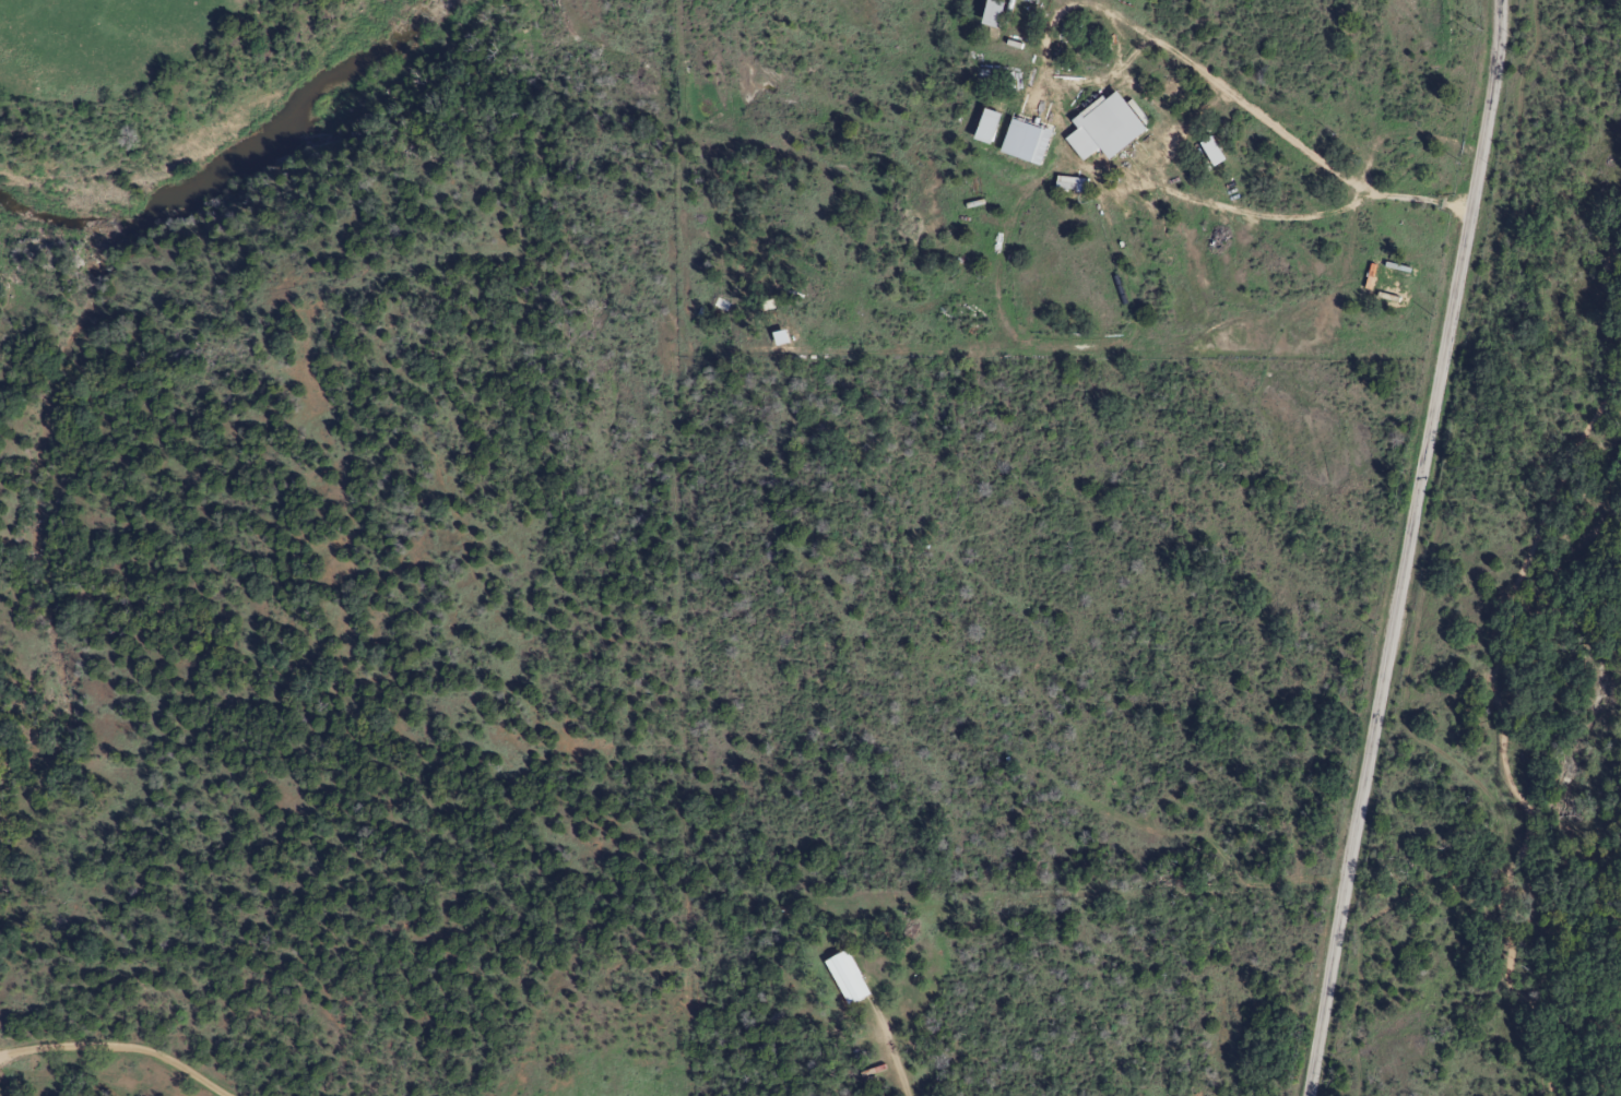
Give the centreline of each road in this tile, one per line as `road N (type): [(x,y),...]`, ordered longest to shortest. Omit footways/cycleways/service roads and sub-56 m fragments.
road 1 (residential): [(1308,1095),(1495,76),(1501,0)]

